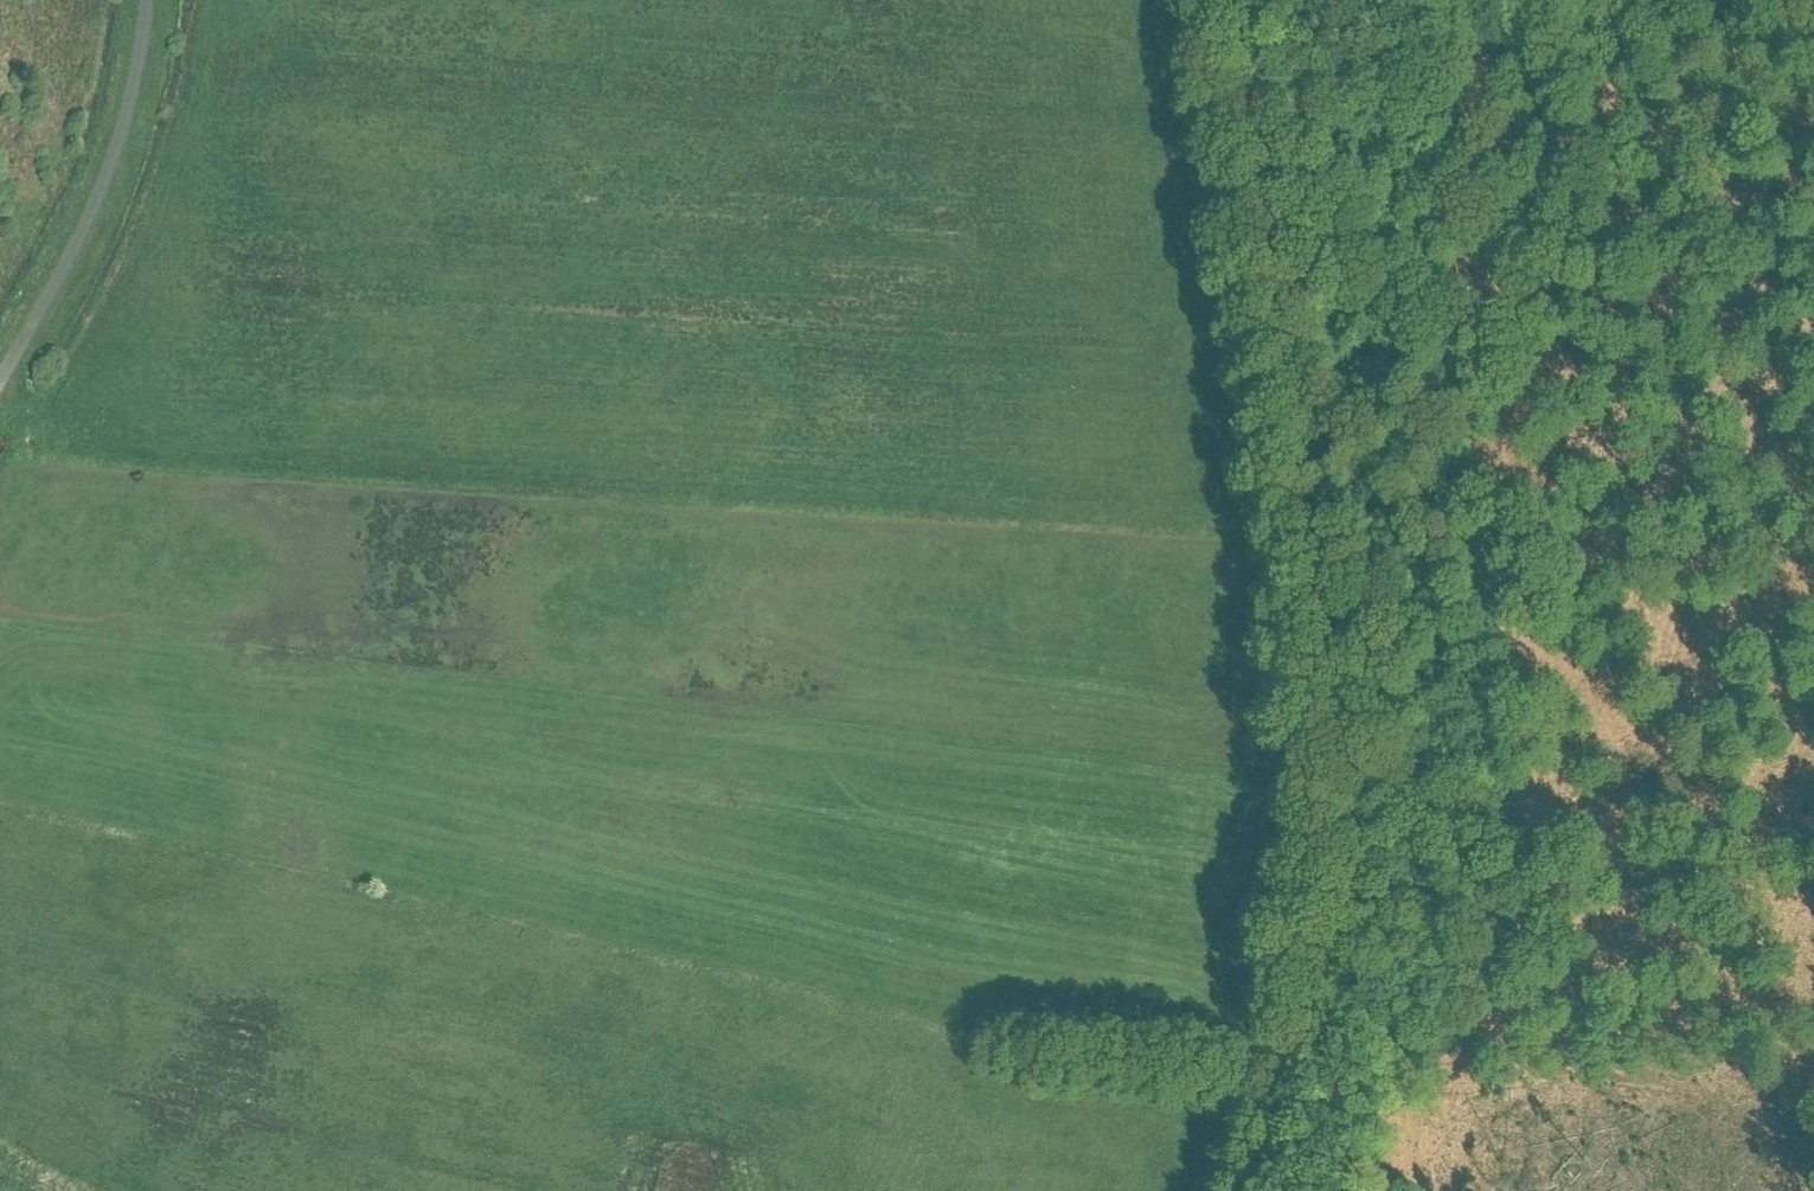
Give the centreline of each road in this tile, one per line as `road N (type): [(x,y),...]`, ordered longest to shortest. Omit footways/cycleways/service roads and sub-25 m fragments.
road 1 (track): [(1240,0),(1355,847),(1339,946),(1267,1190)]
road 2 (track): [(1775,0),(1254,96)]
road 3 (unclassified): [(0,378),(92,219),(124,130),(146,0)]

